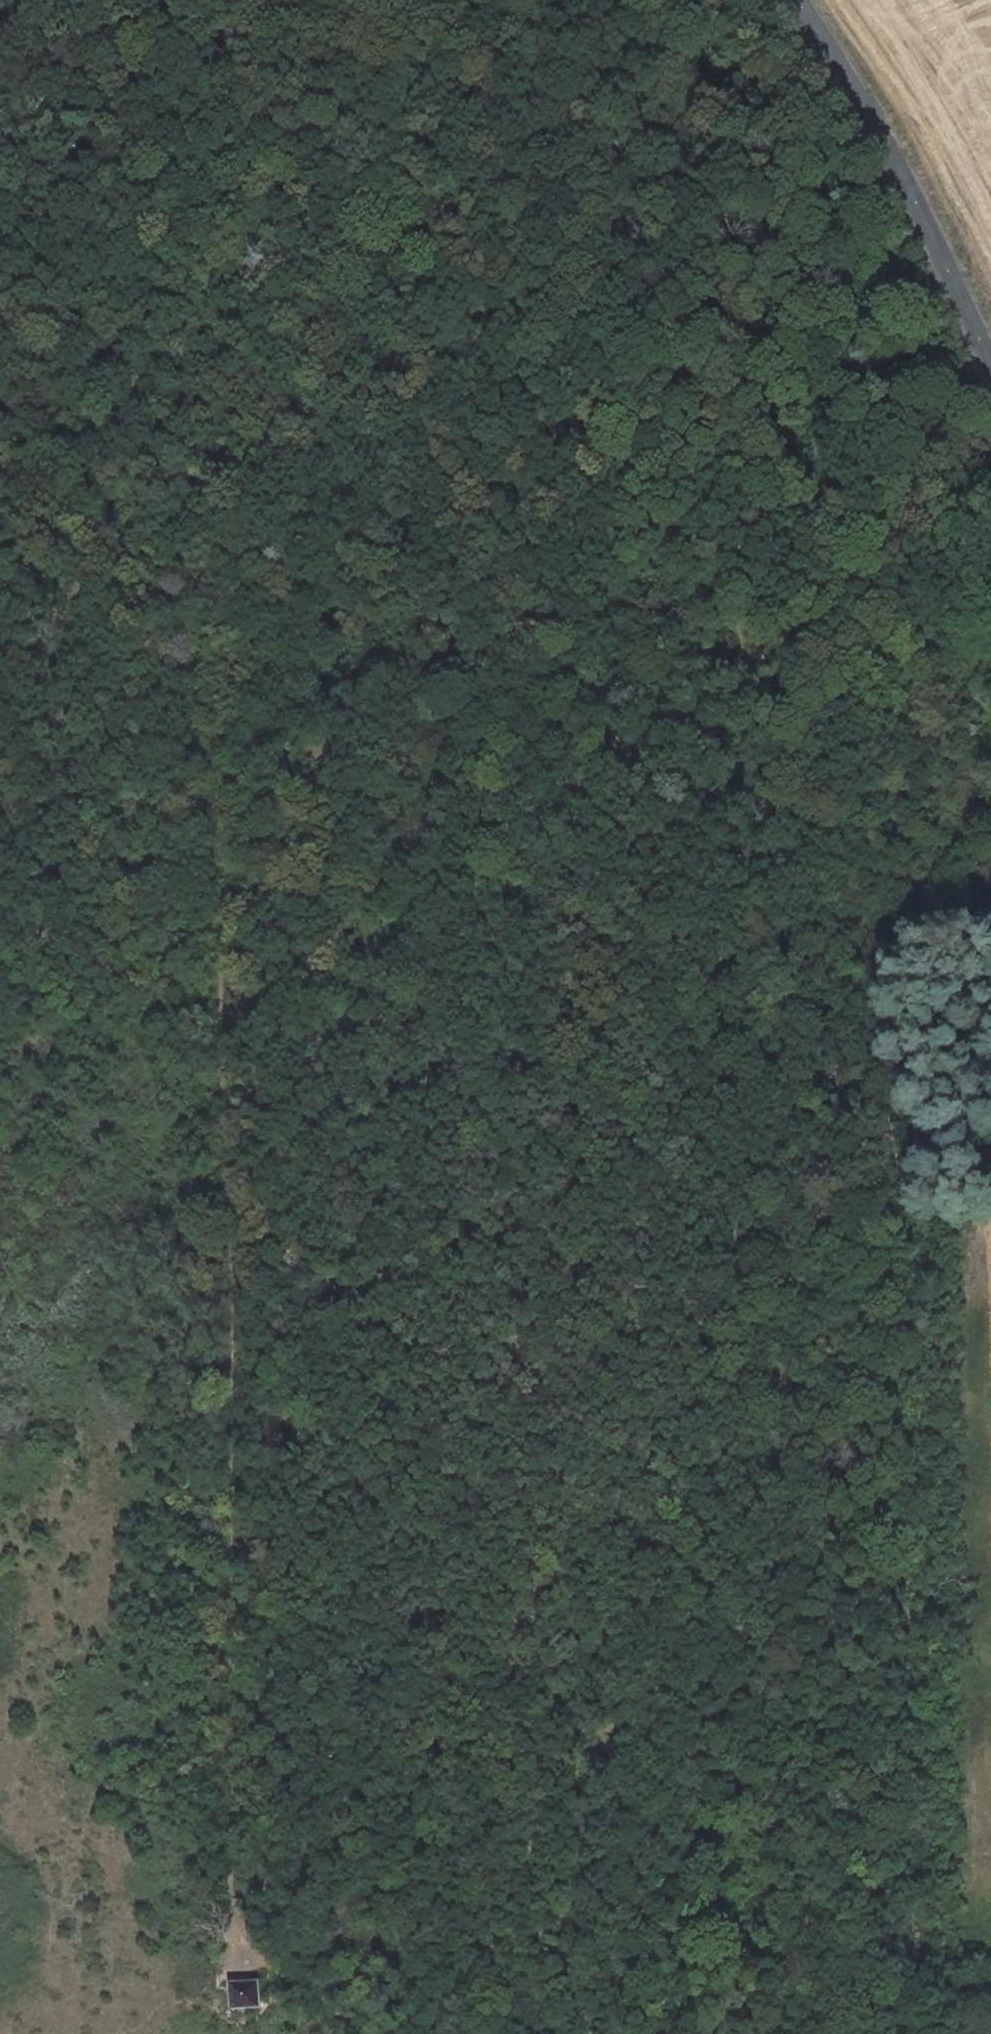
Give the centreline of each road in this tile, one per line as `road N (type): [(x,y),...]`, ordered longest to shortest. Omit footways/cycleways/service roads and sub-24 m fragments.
road 1 (tertiary): [(990,367),(927,224),(796,0)]

